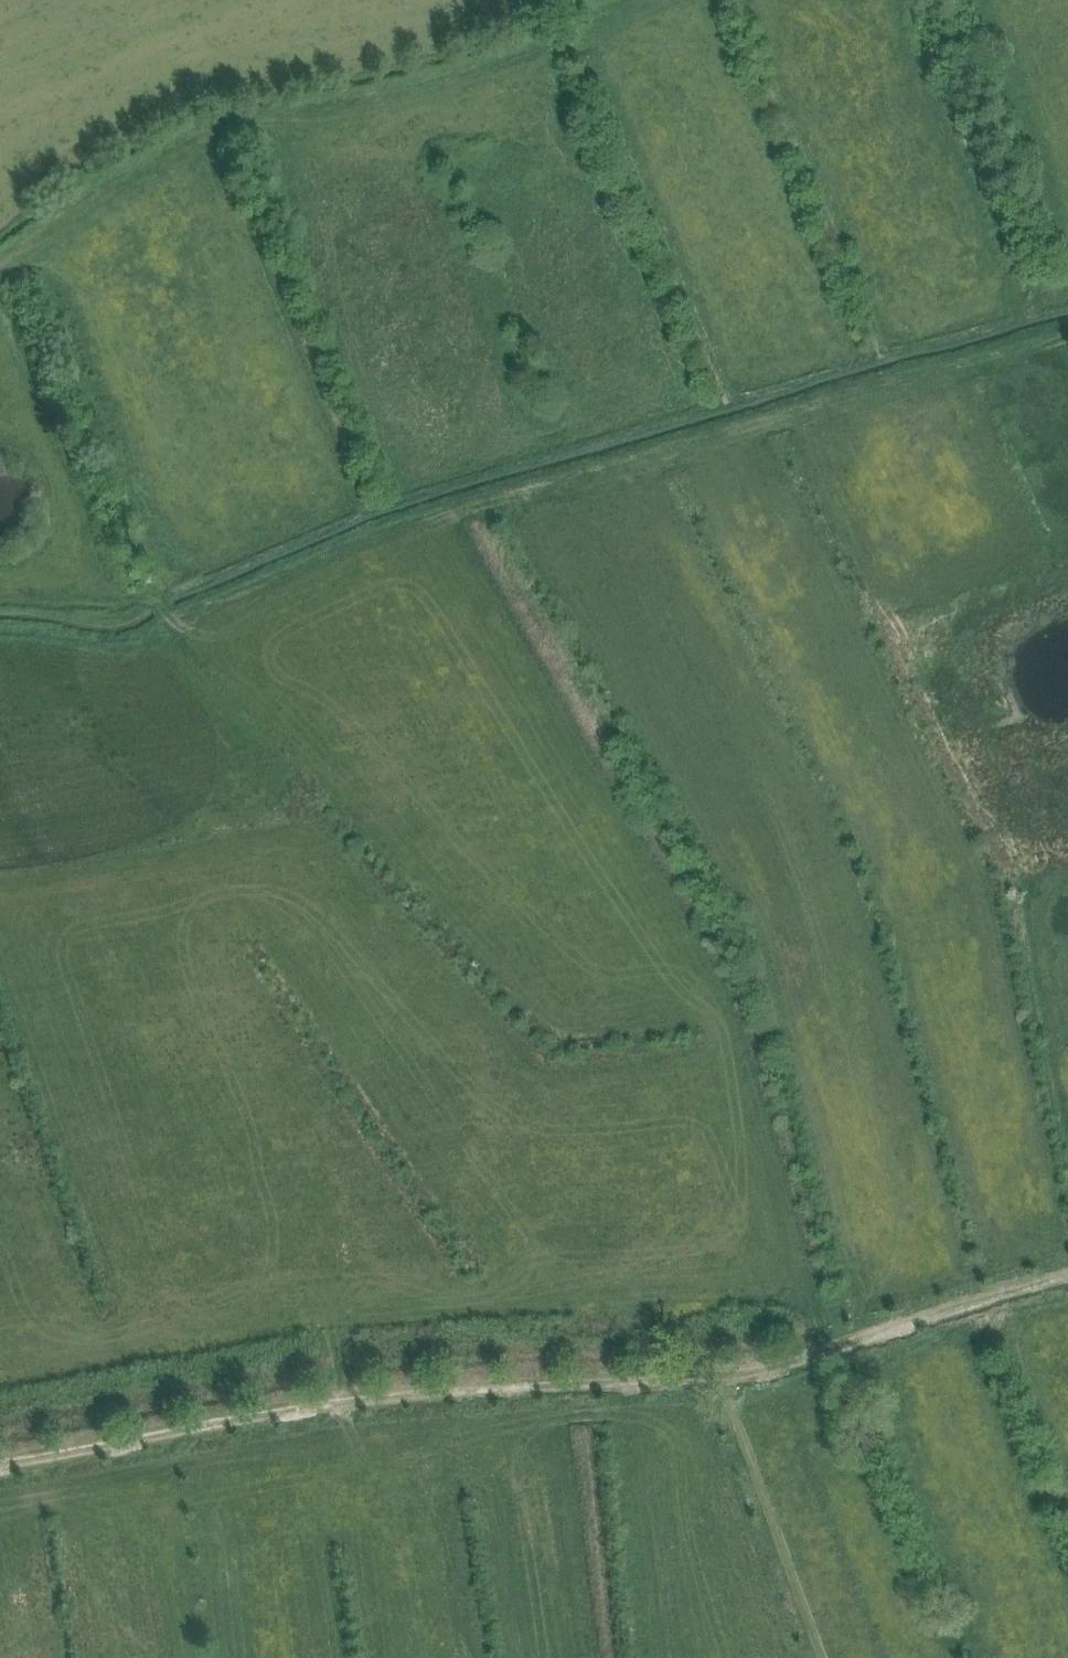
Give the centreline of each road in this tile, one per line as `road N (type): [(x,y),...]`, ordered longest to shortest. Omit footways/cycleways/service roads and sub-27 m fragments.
road 1 (track): [(724,1368),(246,1403),(0,1460)]
road 2 (track): [(1067,1274),(724,1368)]
road 3 (track): [(829,1657),(724,1368)]

